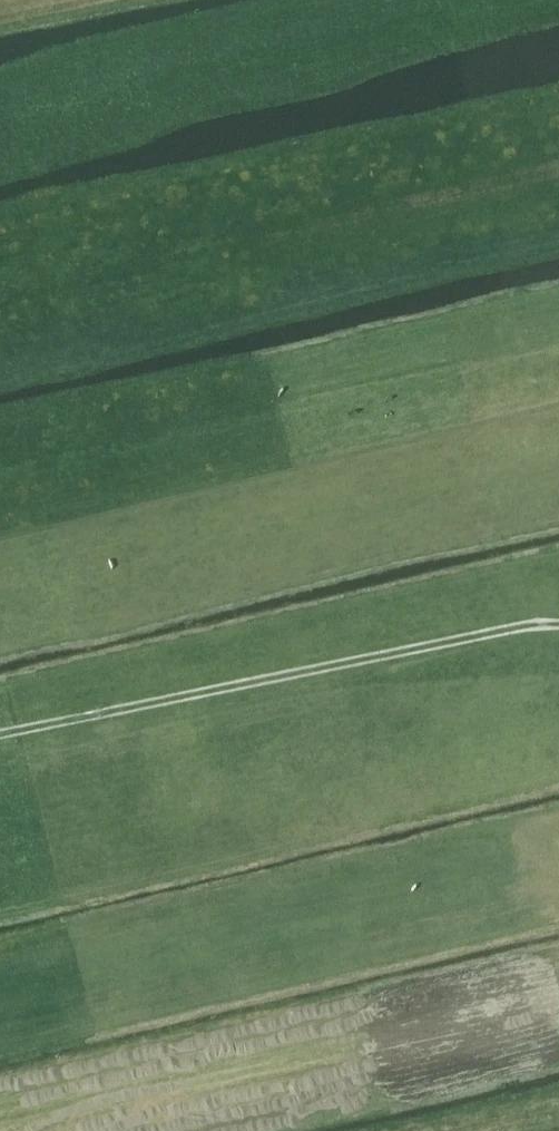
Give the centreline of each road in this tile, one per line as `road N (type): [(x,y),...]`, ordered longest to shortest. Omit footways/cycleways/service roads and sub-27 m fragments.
road 1 (track): [(0,737),(558,627)]

